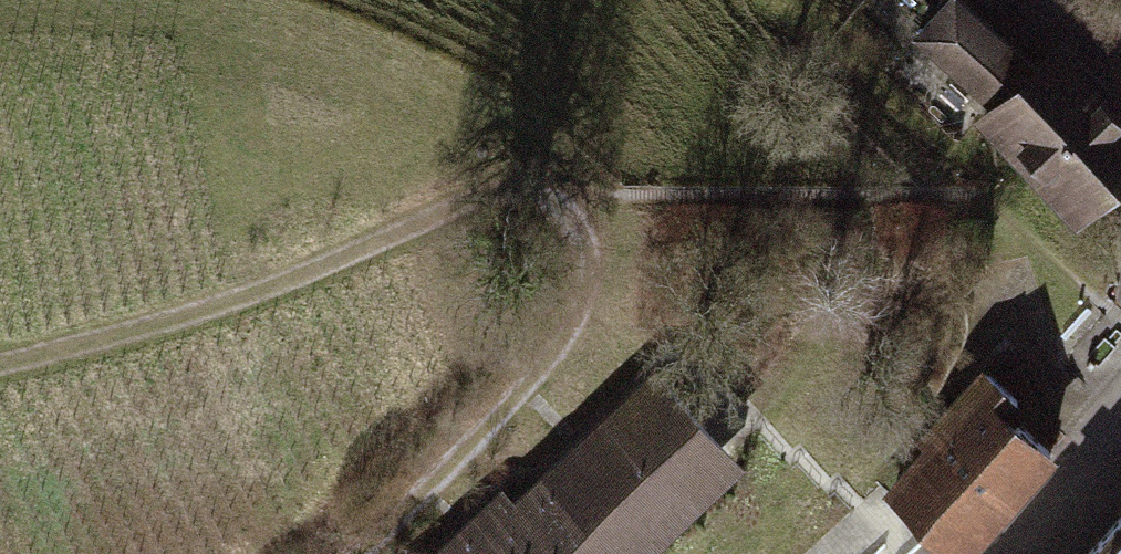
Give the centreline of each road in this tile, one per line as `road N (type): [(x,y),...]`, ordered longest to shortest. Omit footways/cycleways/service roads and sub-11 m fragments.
road 1 (track): [(560,202),(530,197),(470,205),(239,301),(0,366)]
road 2 (track): [(560,202),(502,138),(394,64),(151,0)]
road 3 (track): [(368,553),(572,326),(587,286),(584,239),(560,202)]

